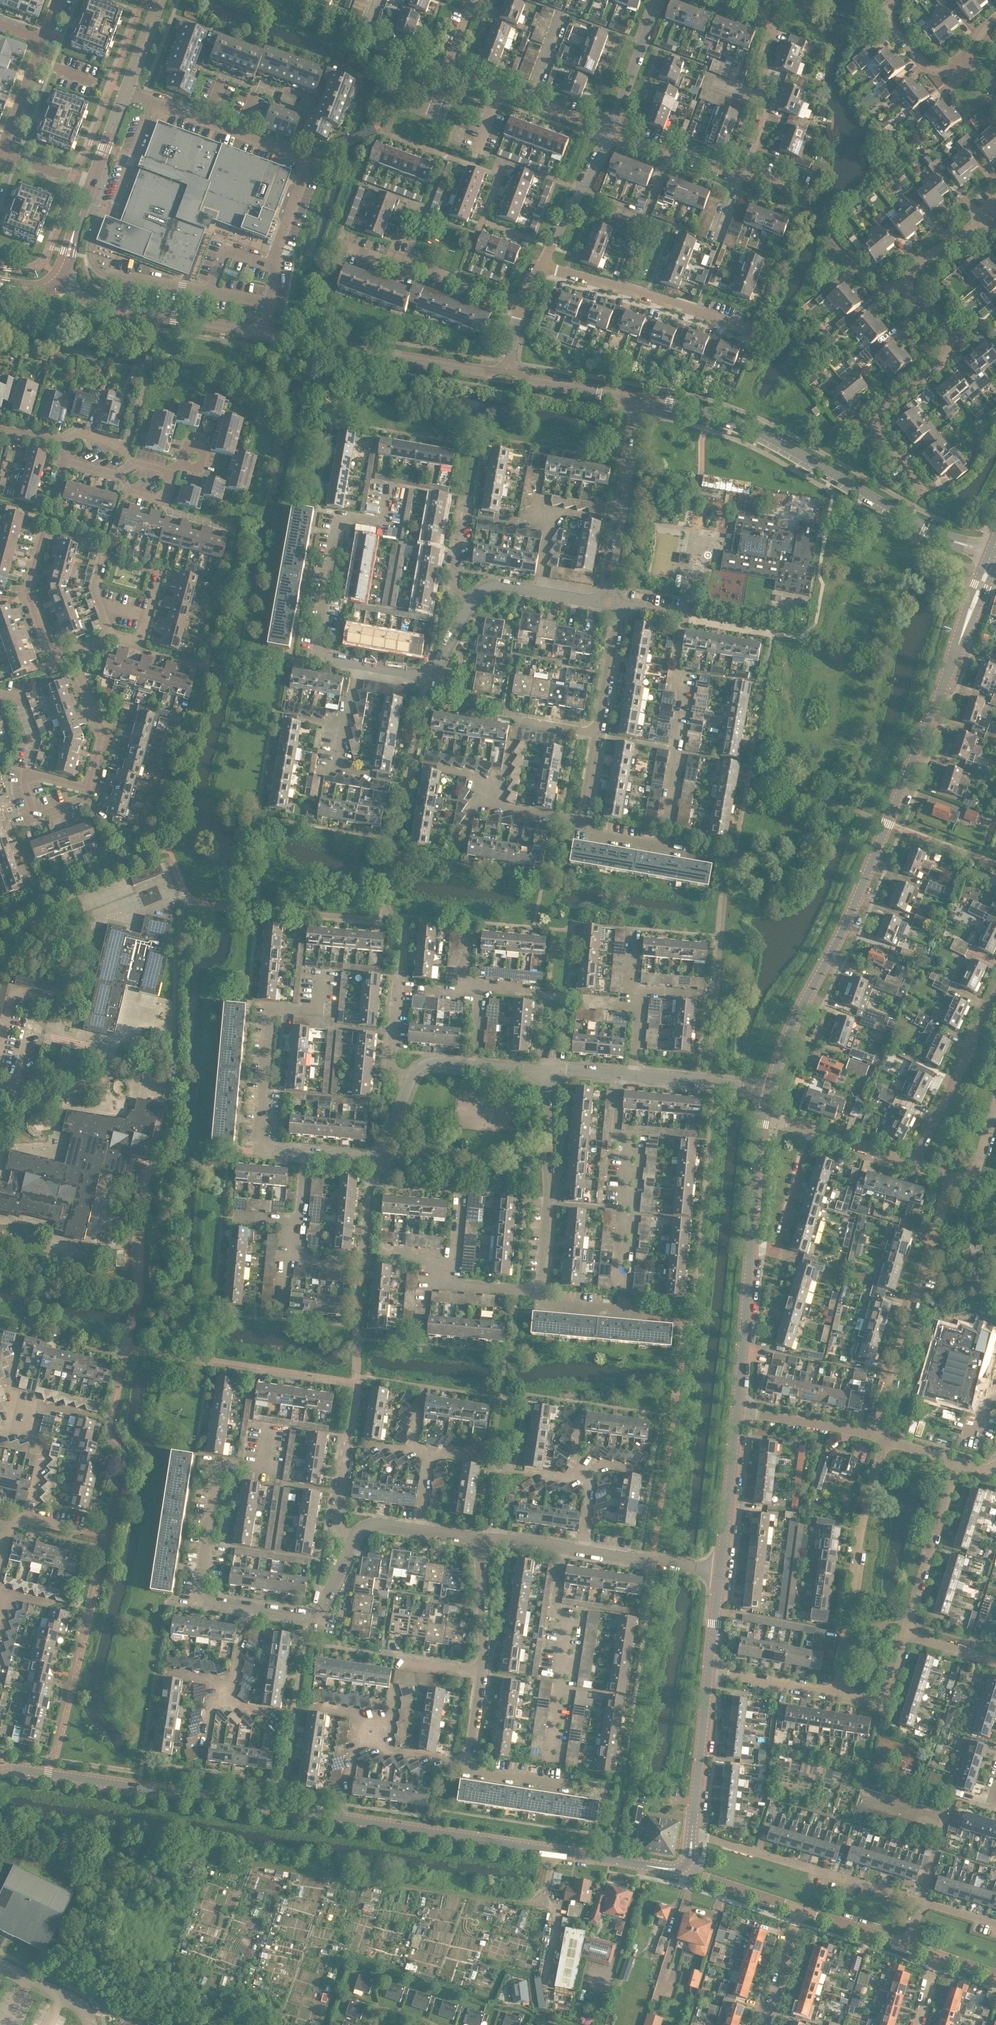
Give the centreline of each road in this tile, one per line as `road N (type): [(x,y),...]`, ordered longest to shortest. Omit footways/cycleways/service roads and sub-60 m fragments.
road 1 (tertiary): [(686,1864),(664,1869),(0,1768)]
road 2 (tertiary): [(770,1091),(991,556)]
road 3 (residential): [(351,1540),(319,1611),(307,1617),(196,1600),(217,1466),(262,1472),(268,1434)]
road 4 (unclassified): [(991,556),(746,429),(665,403),(640,409)]
road 5 (residential): [(900,477),(871,439),(871,414),(943,358),(950,333),(909,288),(908,274),(986,209)]
road 6 (residential): [(265,329),(275,254),(304,171),(300,160),(125,91)]
road 7 (residential): [(359,665),(430,671),(467,604),(502,583),(608,603)]
road 8 (residential): [(304,1156),(255,1150),(271,1006),(318,1006),(321,971)]
road 9 (residential): [(871,1435),(944,1175)]
road 10 (residential): [(835,1692),(858,1529),(882,1439)]
road 11 (unclassified): [(505,364),(480,368),(265,329)]
road 12 (residential): [(916,1898),(692,1834)]
road 13 (residential): [(620,1073),(609,1205),(627,1206),(620,1286)]
road 14 (residential): [(72,650),(58,653),(46,643),(28,585),(66,460)]
road 15 (residential): [(748,329),(535,269)]
road 16 (residential): [(551,1069),(540,1288)]
road 17 (unclassified): [(265,329),(93,295),(57,274)]
road 18 (residential): [(563,1548),(555,1611),(565,1623),(548,1755)]
road 19 (residential): [(995,974),(911,1164)]
road 20 (unclassified): [(608,603),(640,409)]
road 21 (residential): [(738,177),(764,114),(771,27),(738,4)]
road 22 (residential): [(517,311),(338,245)]
road 23 (residential): [(378,127),(474,164),(497,87)]
road 24 (residential): [(338,518),(316,635),(319,657),(359,665)]
road 25 (residential): [(904,1634),(955,1461)]
road 26 (residential): [(408,1078),(391,1058),(398,985),(478,991)]
road 27 (residential): [(0,1042),(13,996),(27,993),(33,1009),(18,1076),(0,1089)]
road 28 (residential): [(446,70),(308,15),(297,0)]
road 29 (tertiary): [(737,1410),(750,1244)]
road 30 (tertiary): [(692,1834),(708,1672)]
road 31 (tertiary): [(719,1571),(737,1410)]
road 32 (residential): [(535,269),(611,126)]
road 33 (residential): [(478,991),(635,1003)]
road 34 (residential): [(408,1078),(372,1157),(304,1156)]
road 35 (residential): [(551,1069),(431,1060),(408,1078)]
road 36 (residential): [(89,788),(102,738),(72,650)]
road 37 (residential): [(750,1244),(779,1243),(811,1132)]
road 38 (unclassified): [(640,409),(617,395),(523,376),(505,364)]
road 39 (residential): [(715,857),(593,835),(582,819)]
road 40 (residential): [(770,1091),(630,1074)]
road 41 (residential): [(719,1571),(583,1551)]
road 42 (residential): [(738,177),(611,126)]
road 43 (unclassified): [(871,1435),(737,1410)]
road 44 (residential): [(485,1539),(481,1673)]
road 45 (residential): [(611,126),(655,0)]
road 46 (residential): [(596,732),(614,623),(608,603)]
road 47 (residential): [(835,1692),(708,1672)]
road 48 (tertiary): [(750,1244),(763,1120)]
road 49 (residential): [(801,1911),(686,1864)]
road 50 (residential): [(540,1288),(538,1303),(646,1310)]
road 51 (residential): [(491,779),(487,804),(582,819)]
road 52 (residential): [(611,126),(497,87)]

